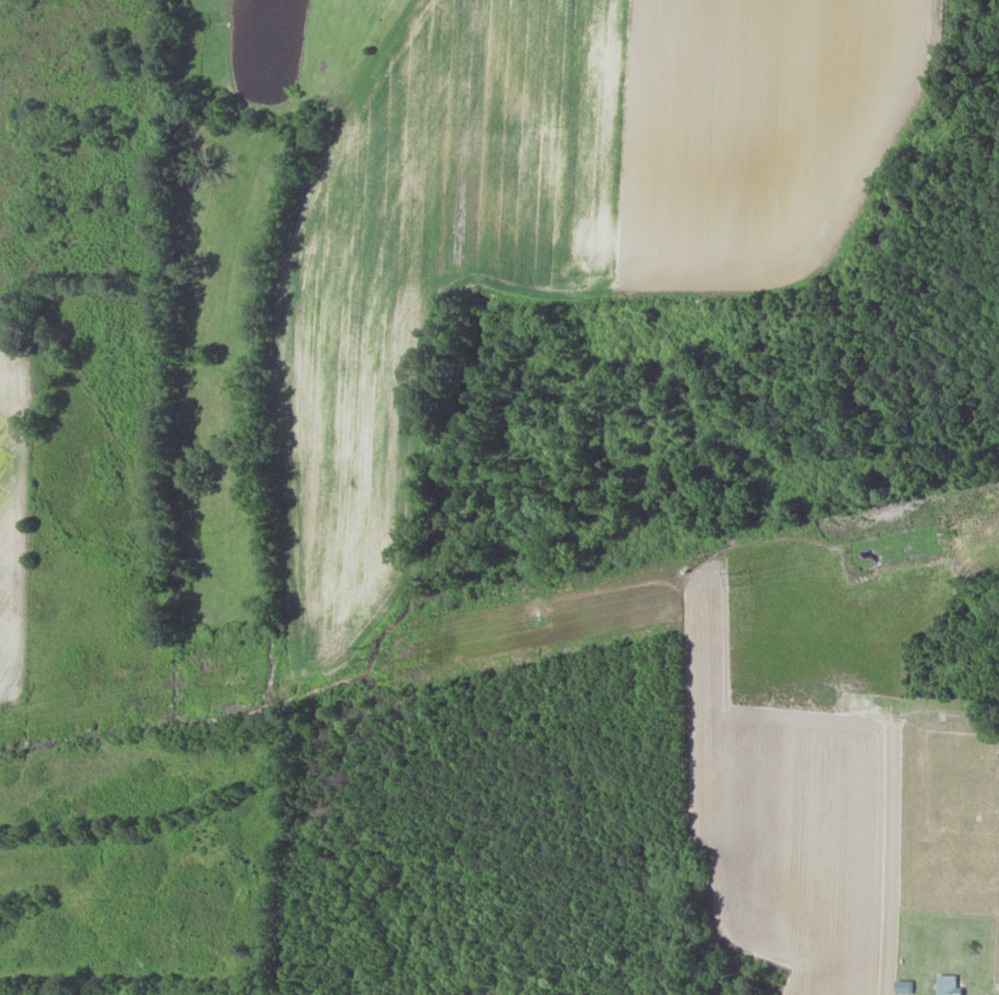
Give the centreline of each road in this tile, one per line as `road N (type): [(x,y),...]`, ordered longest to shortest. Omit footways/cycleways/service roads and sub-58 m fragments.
road 1 (residential): [(959,0),(955,35),(929,89),(887,135),(848,233),(807,284),(755,301),(543,309)]

